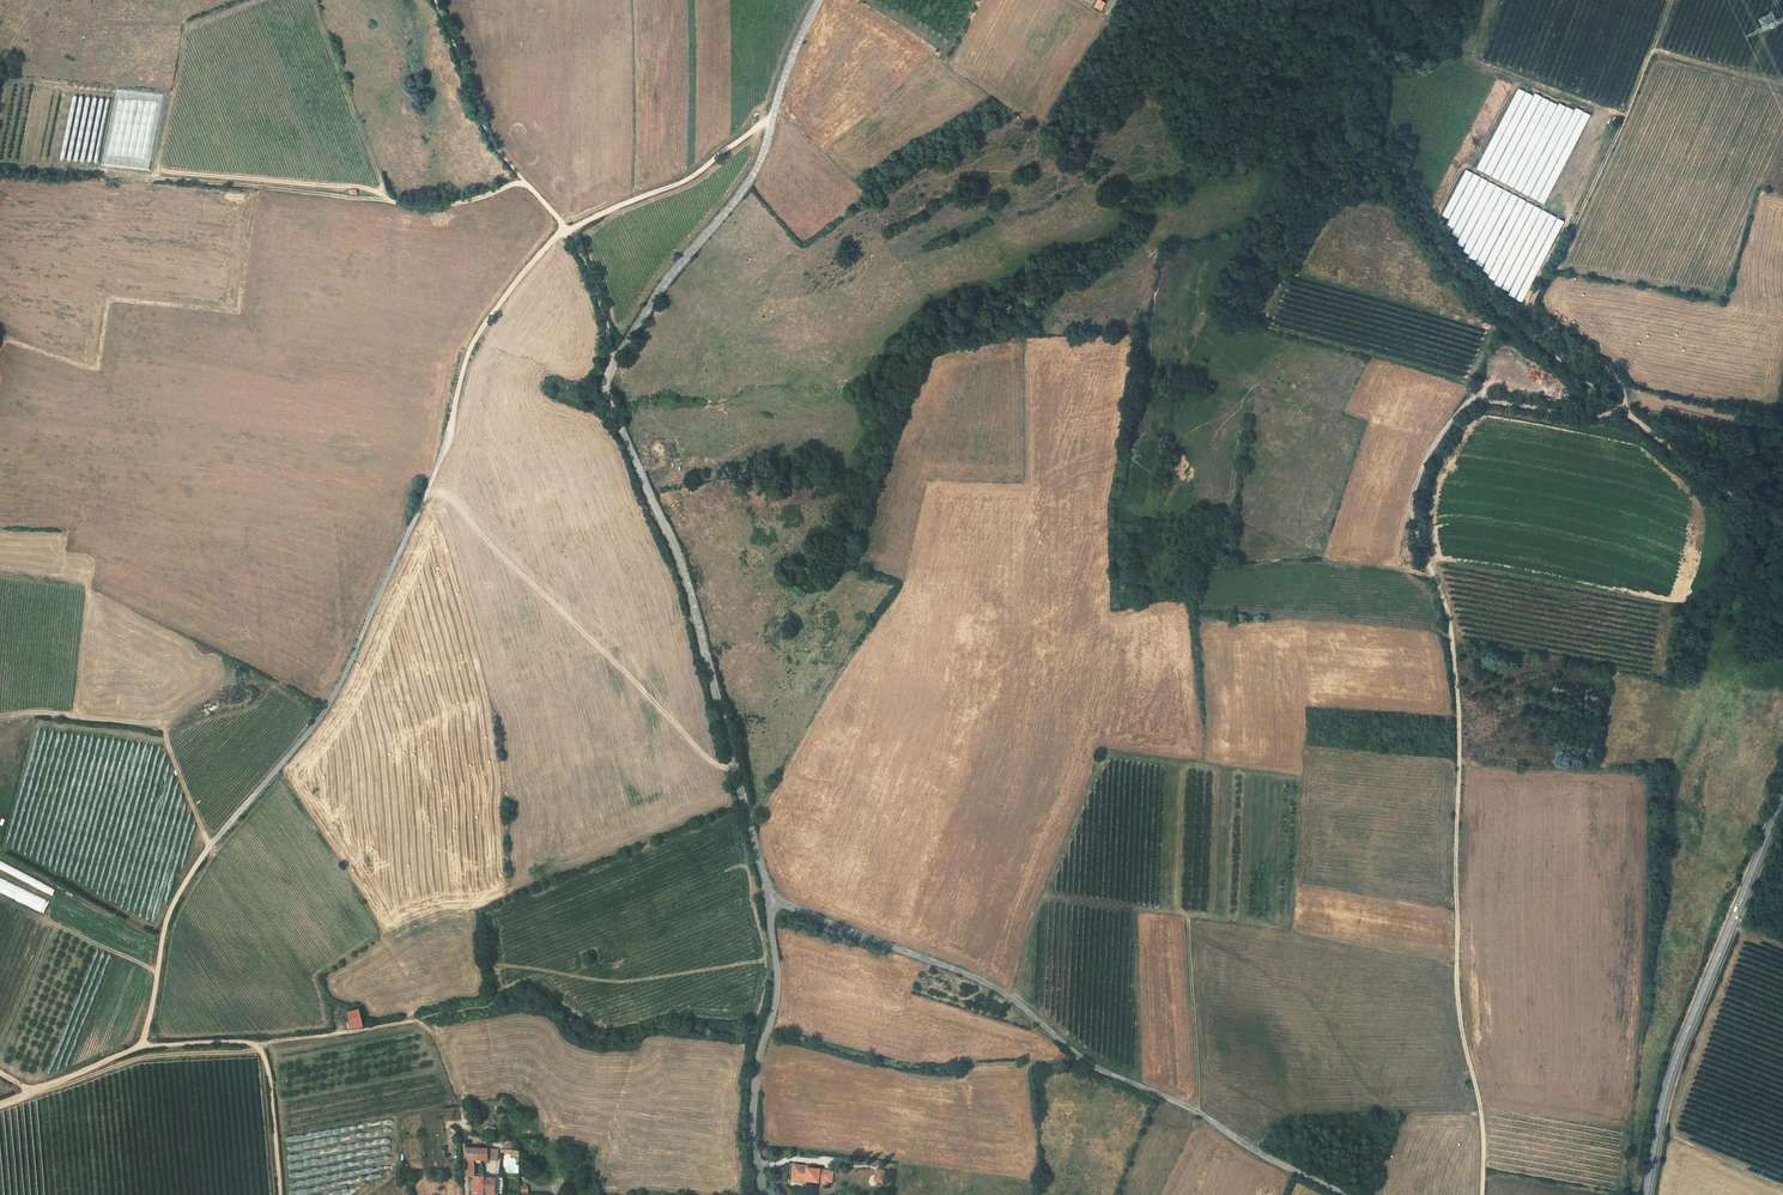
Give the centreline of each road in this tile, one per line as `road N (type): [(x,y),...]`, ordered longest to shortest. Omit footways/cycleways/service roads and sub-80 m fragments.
road 1 (unclassified): [(768,900),(684,573),(606,388),(664,285),(755,172),(817,0)]
road 2 (track): [(1481,1194),(1478,1104),(1458,1004),(1453,668),(1448,621),(1414,525),(1414,493),(1435,444),(1477,395),(1584,416),(1614,407)]
road 3 (track): [(144,1044),(166,921),(178,895),(324,712),(435,473),(470,348),(529,265),(566,231)]
road 4 (track): [(1367,0),(1376,121),(1433,244),(1554,361),(1699,473),(1782,523)]
road 5 (unclassified): [(768,900),(988,986),(1086,1064),(1347,1194)]
road 6 (track): [(184,18),(160,169),(165,179),(415,207),(454,205),(526,181)]
road 7 (track): [(1624,415),(1624,391),(1602,361),(1537,312),(1673,0)]
road 8 (primary): [(1782,792),(1667,1083),(1645,1194)]
road 9 (unclassified): [(762,1194),(751,1121),(775,996),(768,900)]
road 10 (track): [(465,1115),(431,1029),(415,1020),(252,1043)]
road 11 (track): [(432,0),(491,143),(566,231)]
road 12 (track): [(566,231),(693,177),(774,115)]
road 13 (track): [(252,1043),(269,1071),(280,1194)]
road 14 (track): [(566,231),(604,311),(613,364)]
road 15 (track): [(33,1092),(144,1044)]

